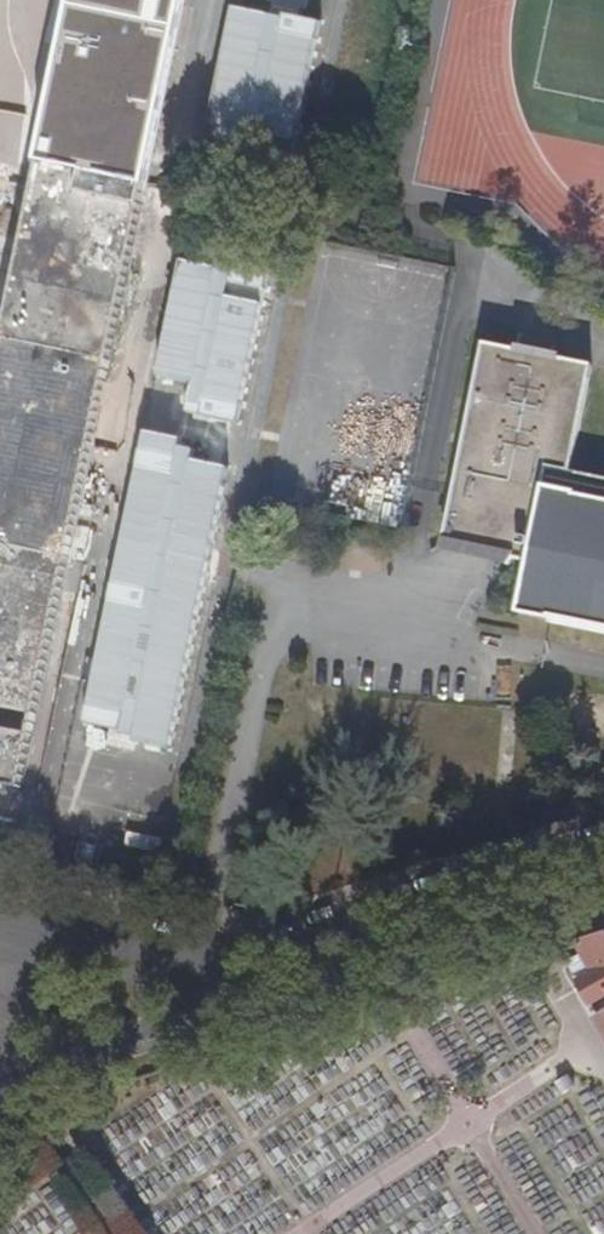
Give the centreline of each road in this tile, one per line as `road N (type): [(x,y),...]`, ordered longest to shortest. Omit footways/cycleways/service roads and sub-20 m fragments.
road 1 (residential): [(283,996),(603,898)]
road 2 (residential): [(32,926),(283,996)]

